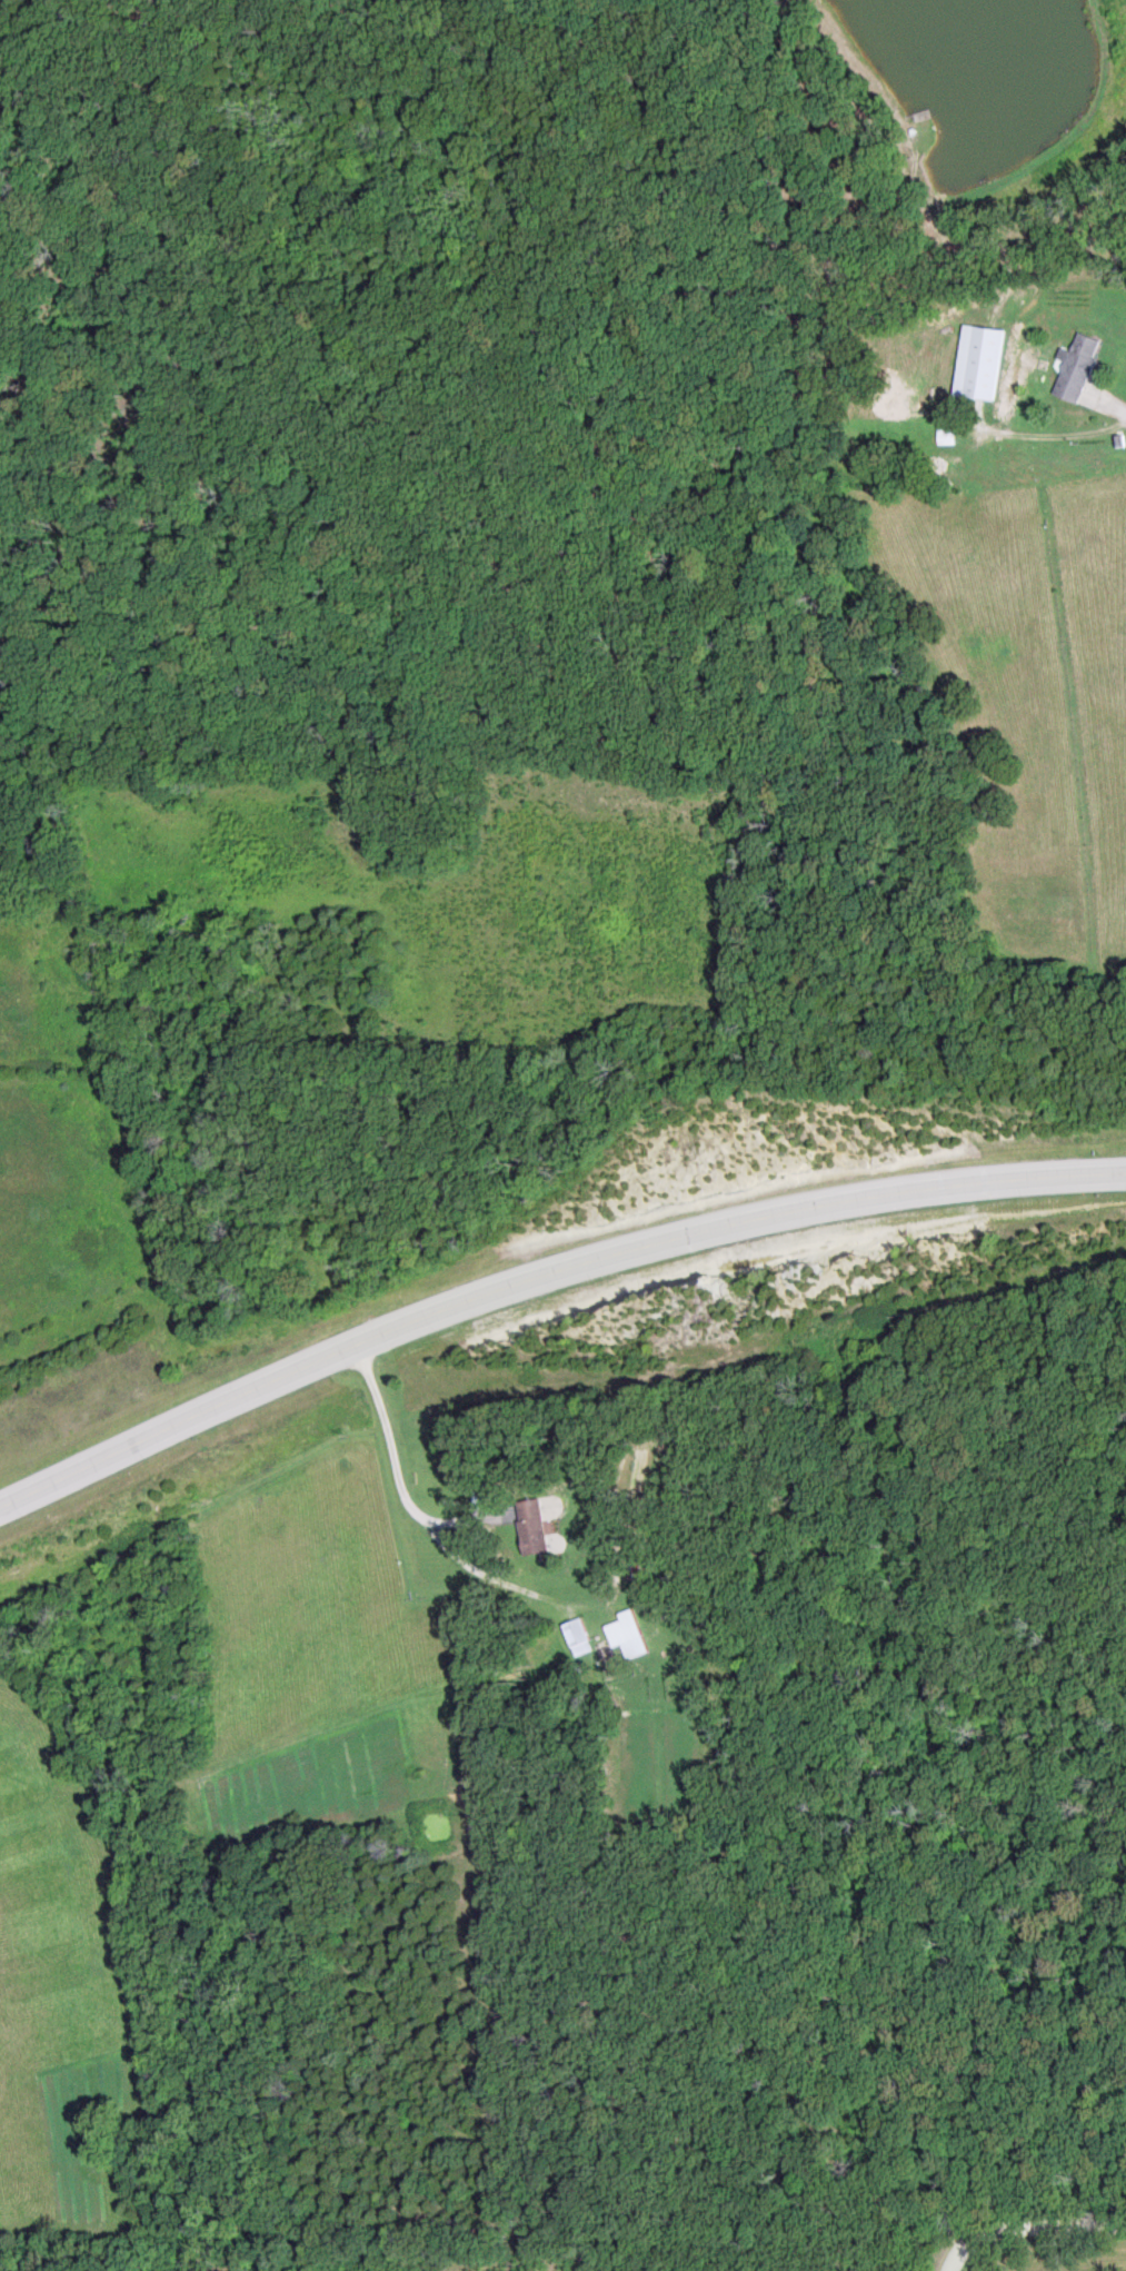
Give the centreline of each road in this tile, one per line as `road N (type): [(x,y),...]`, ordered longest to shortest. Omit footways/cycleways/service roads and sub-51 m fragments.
road 1 (primary): [(1125,1175),(896,1190),(676,1234),(466,1298),(0,1511)]
road 2 (residential): [(949,2270),(981,2234),(1125,2226)]

